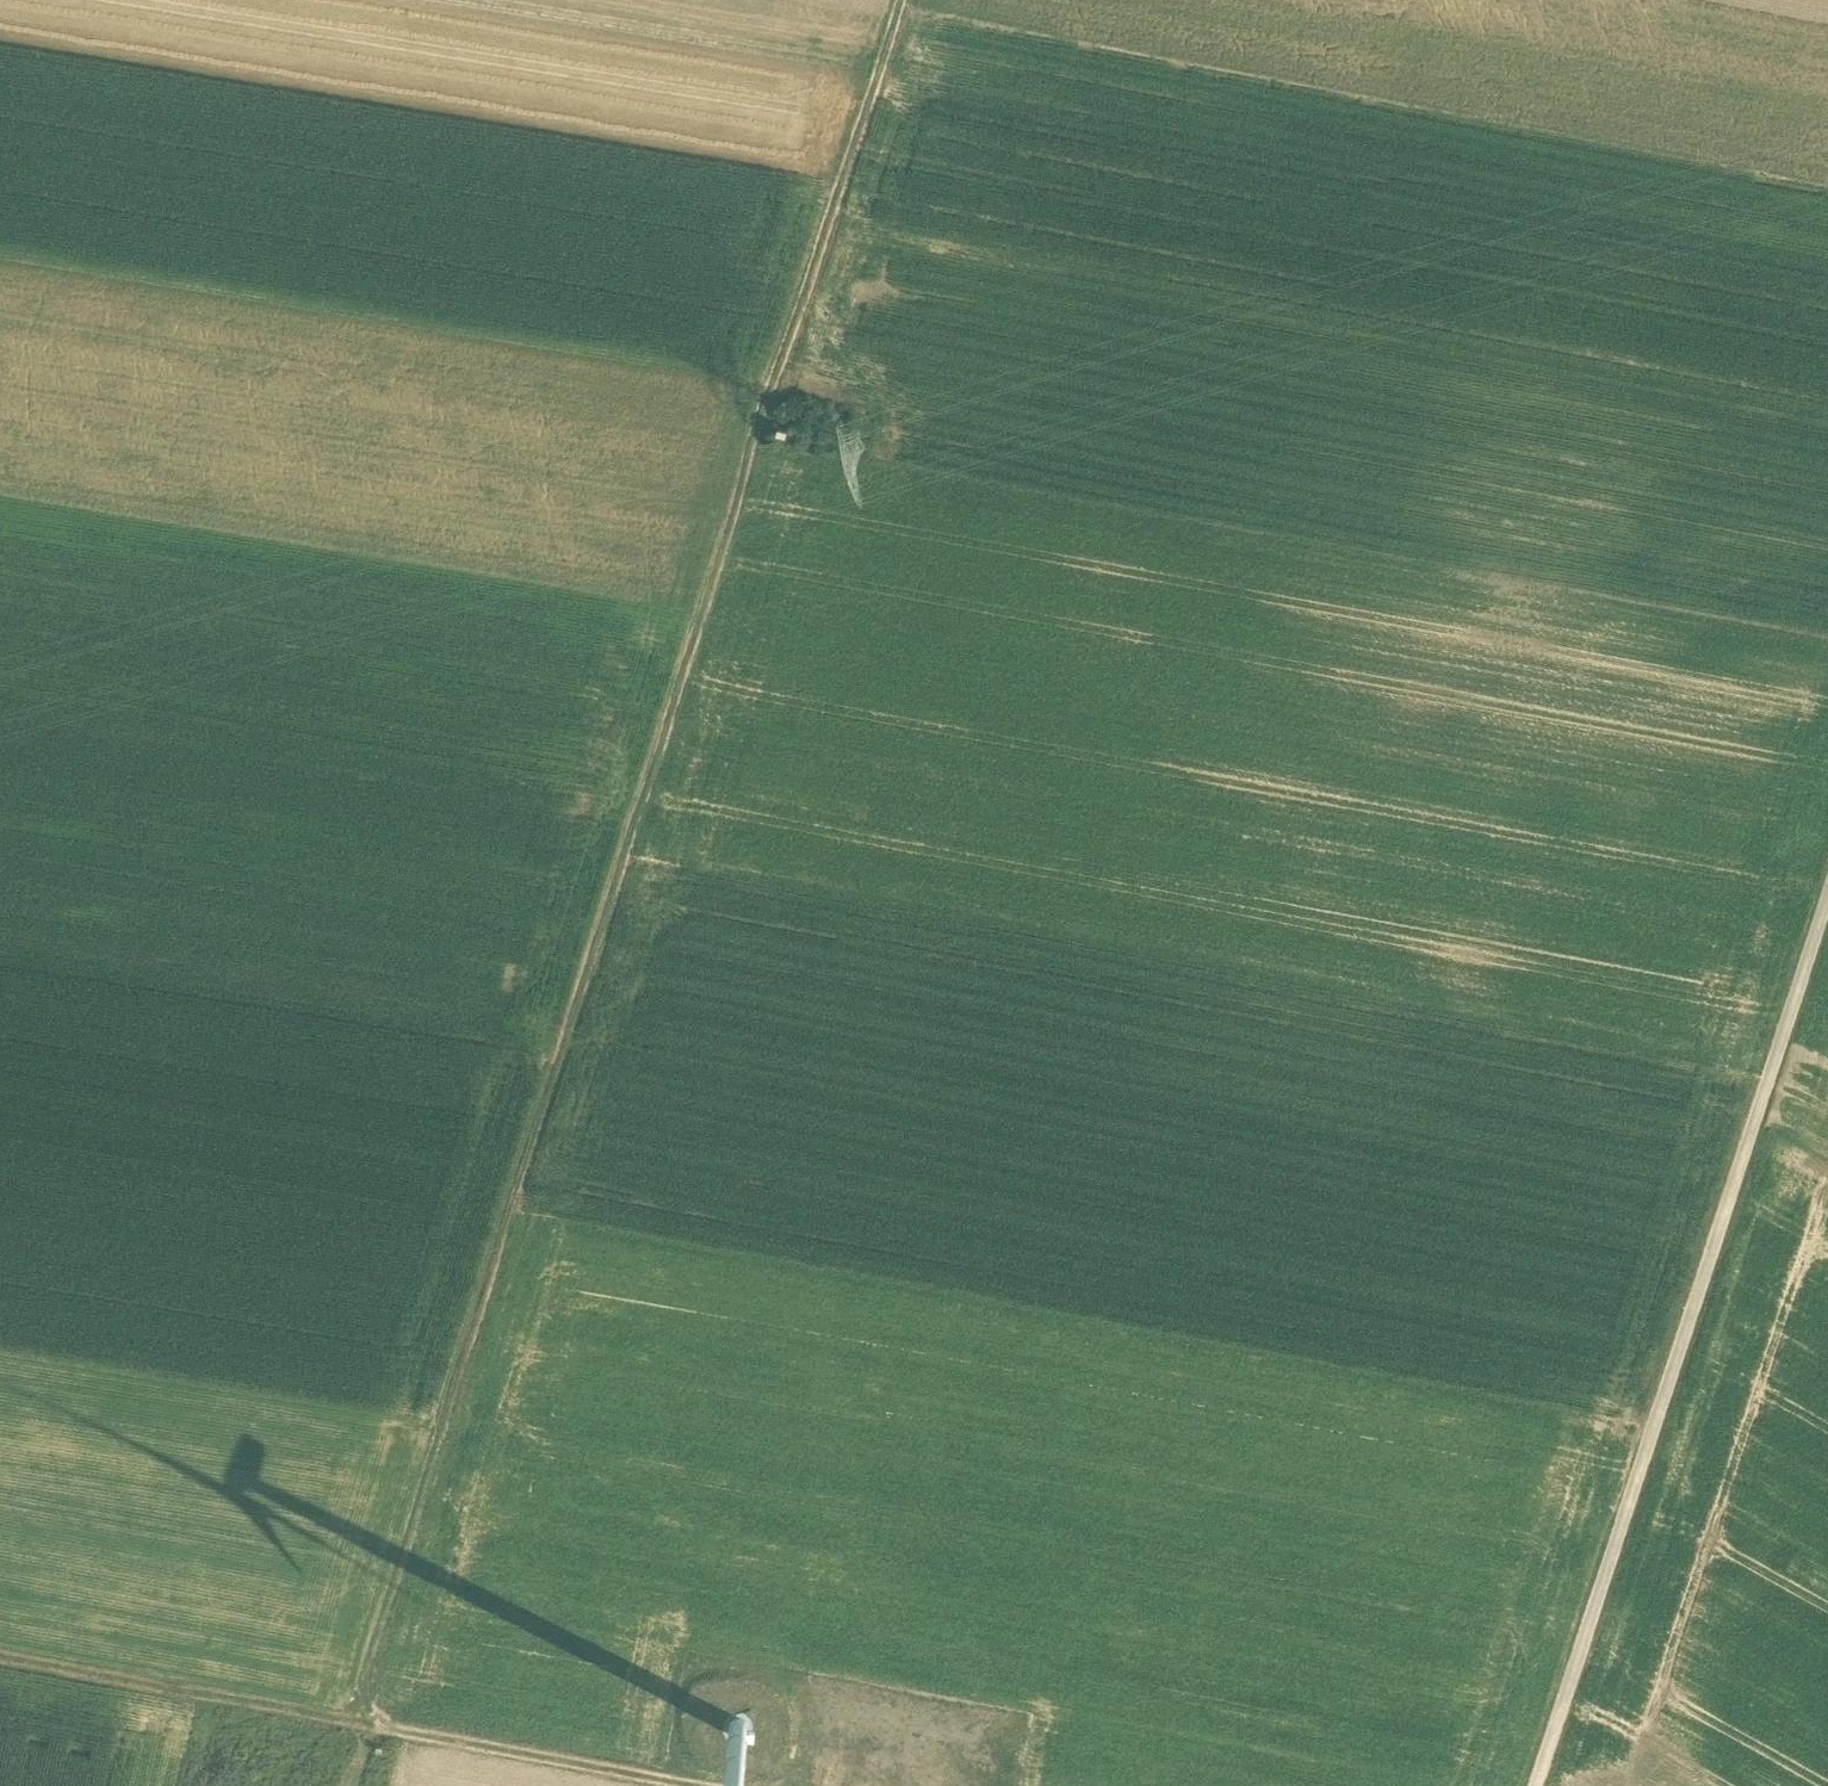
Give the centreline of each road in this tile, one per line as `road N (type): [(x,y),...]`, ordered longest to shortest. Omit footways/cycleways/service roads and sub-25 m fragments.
road 1 (track): [(346,1720),(902,0)]
road 2 (track): [(1536,1785),(1827,901)]
road 3 (track): [(0,1655),(699,1785)]

